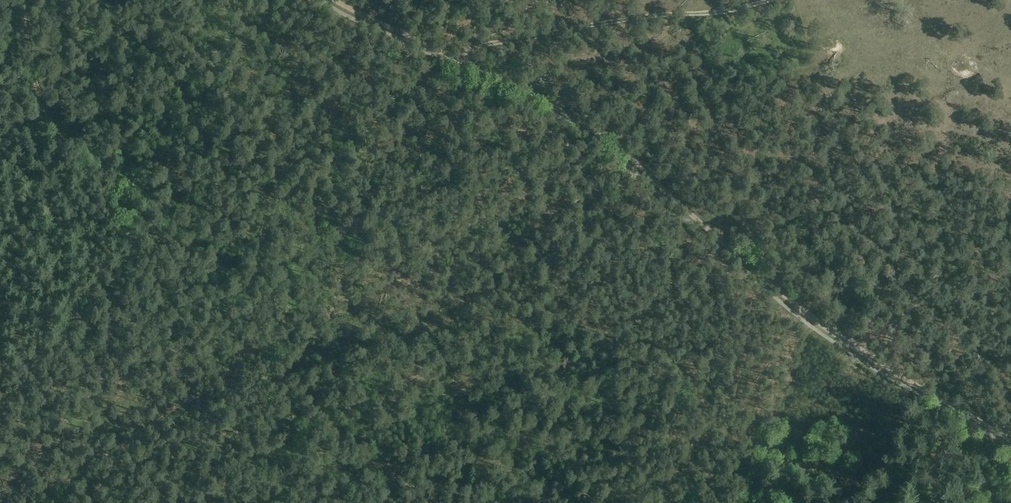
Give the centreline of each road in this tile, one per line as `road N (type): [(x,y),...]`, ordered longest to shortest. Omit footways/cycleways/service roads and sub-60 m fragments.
road 1 (track): [(811,319),(627,154),(453,58)]
road 2 (track): [(27,0),(34,73),(58,135),(175,223),(208,305),(250,351)]
road 3 (track): [(453,58),(596,24),(771,0)]
road 4 (track): [(1010,441),(811,319)]
road 5 (track): [(250,351),(423,502)]
road 6 (track): [(453,58),(334,0)]

